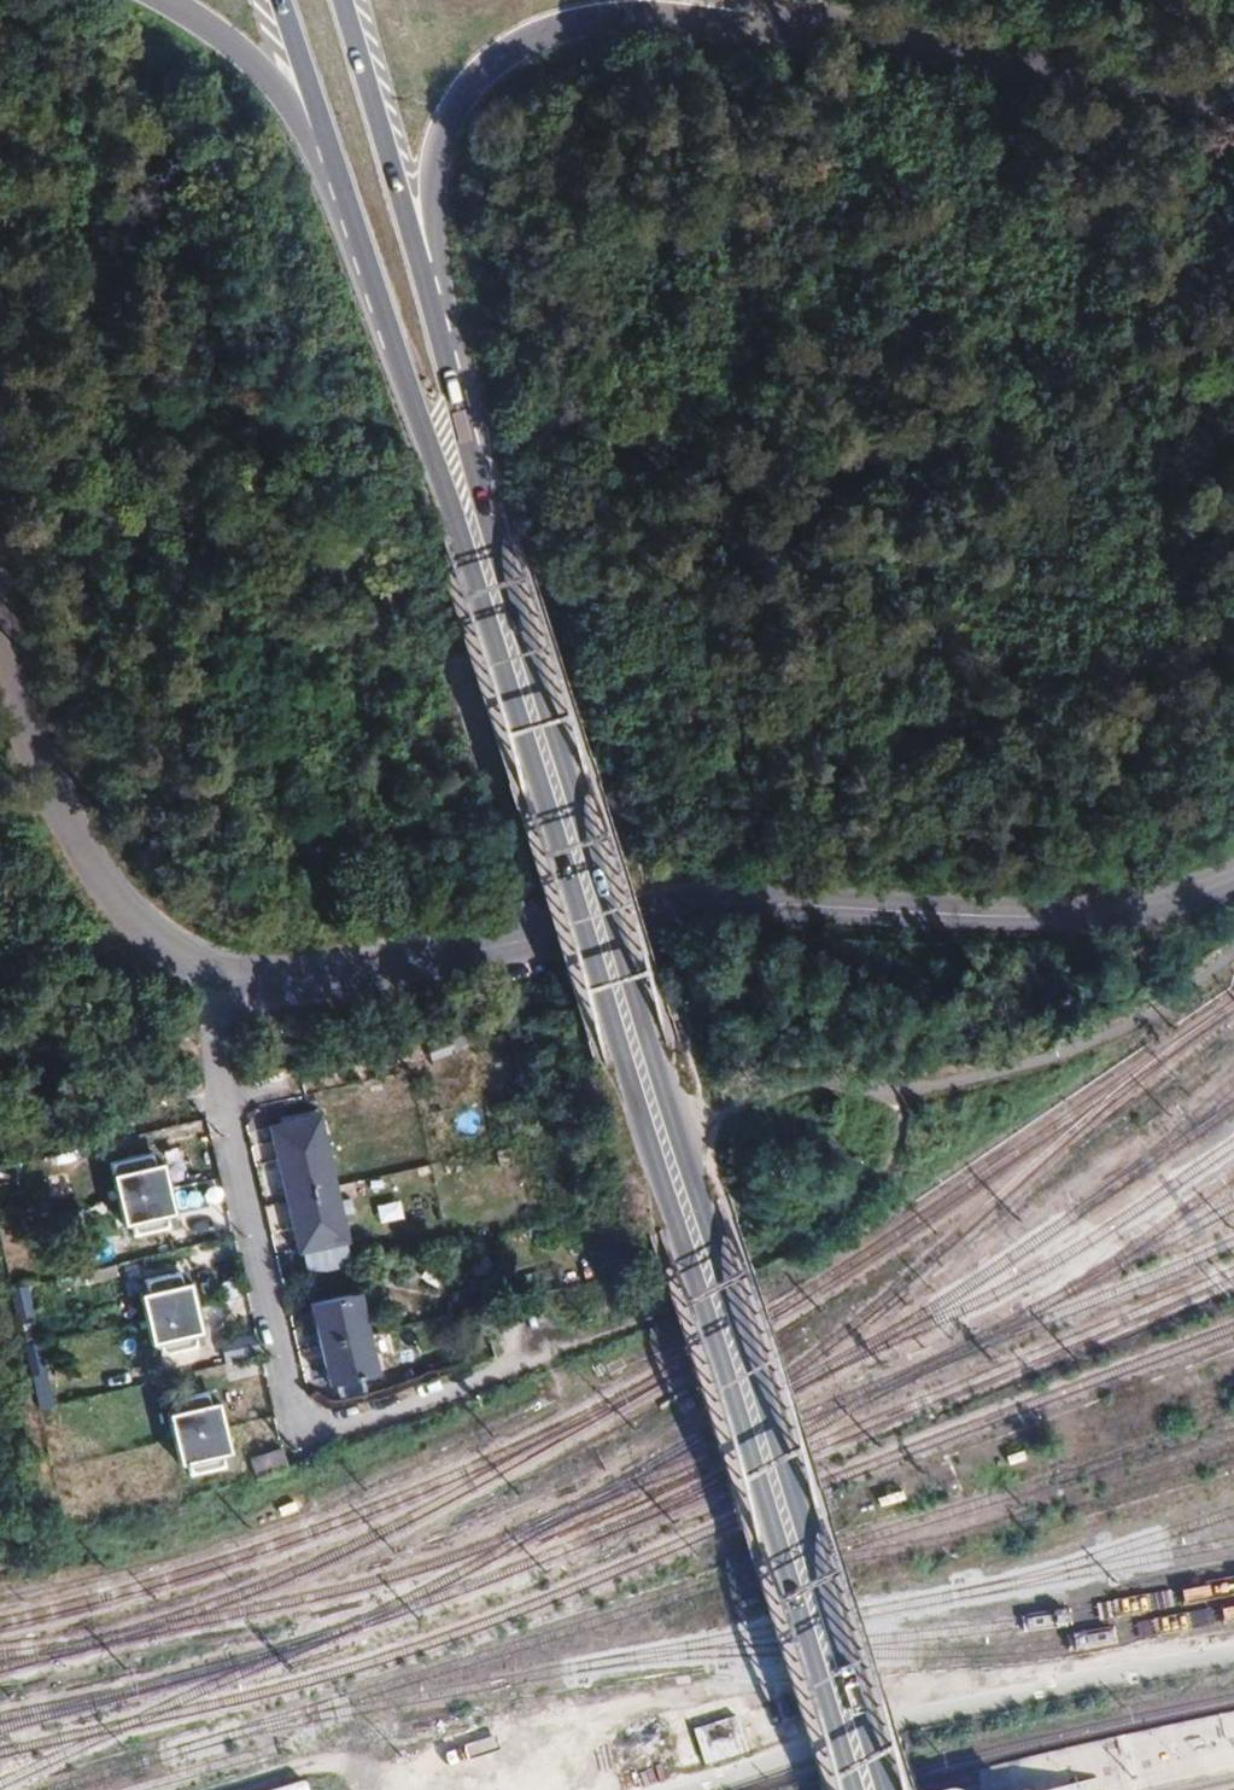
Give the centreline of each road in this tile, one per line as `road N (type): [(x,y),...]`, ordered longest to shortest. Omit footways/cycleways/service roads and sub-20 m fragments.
road 1 (primary): [(373,281),(459,529),(848,1789)]
road 2 (primary): [(881,1789),(458,408)]
road 3 (tertiary): [(1233,880),(1147,909),(1083,916),(738,906),(303,979),(212,971)]
road 4 (primary): [(458,408),(433,284),(430,199),(451,110),(489,62),(531,35),(600,15),(858,34)]
road 5 (residential): [(531,1337),(505,1371),(324,1432),(298,1423),(219,1091),(212,971)]
road 6 (primary): [(458,408),(340,0)]
road 7 (tertiary): [(212,971),(153,939),(88,858),(22,720),(0,640)]
road 8 (primary): [(1233,103),(858,34)]
road 9 (primary): [(172,0),(253,57),(282,89),(373,281)]
road 10 (primary): [(281,0),(373,281)]
road 11 (primary): [(858,34),(743,0)]

